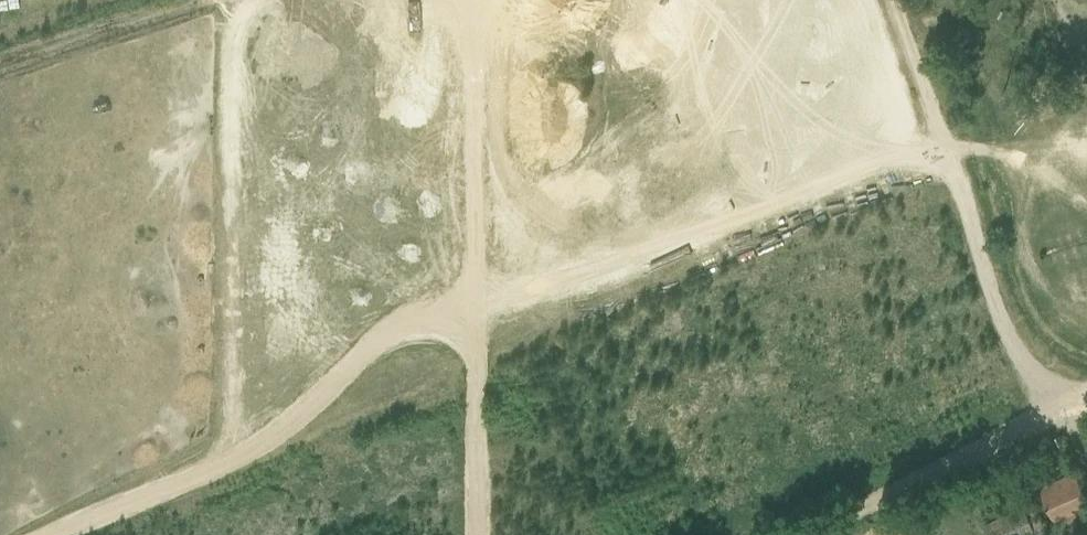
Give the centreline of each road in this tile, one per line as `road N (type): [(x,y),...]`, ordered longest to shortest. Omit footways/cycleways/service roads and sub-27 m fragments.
road 1 (track): [(55,534),(222,466),(333,400),(399,330),(486,337),(638,283),(882,174),(943,137)]
road 2 (unclassified): [(803,534),(1086,411)]
road 3 (track): [(479,534),(486,337)]

